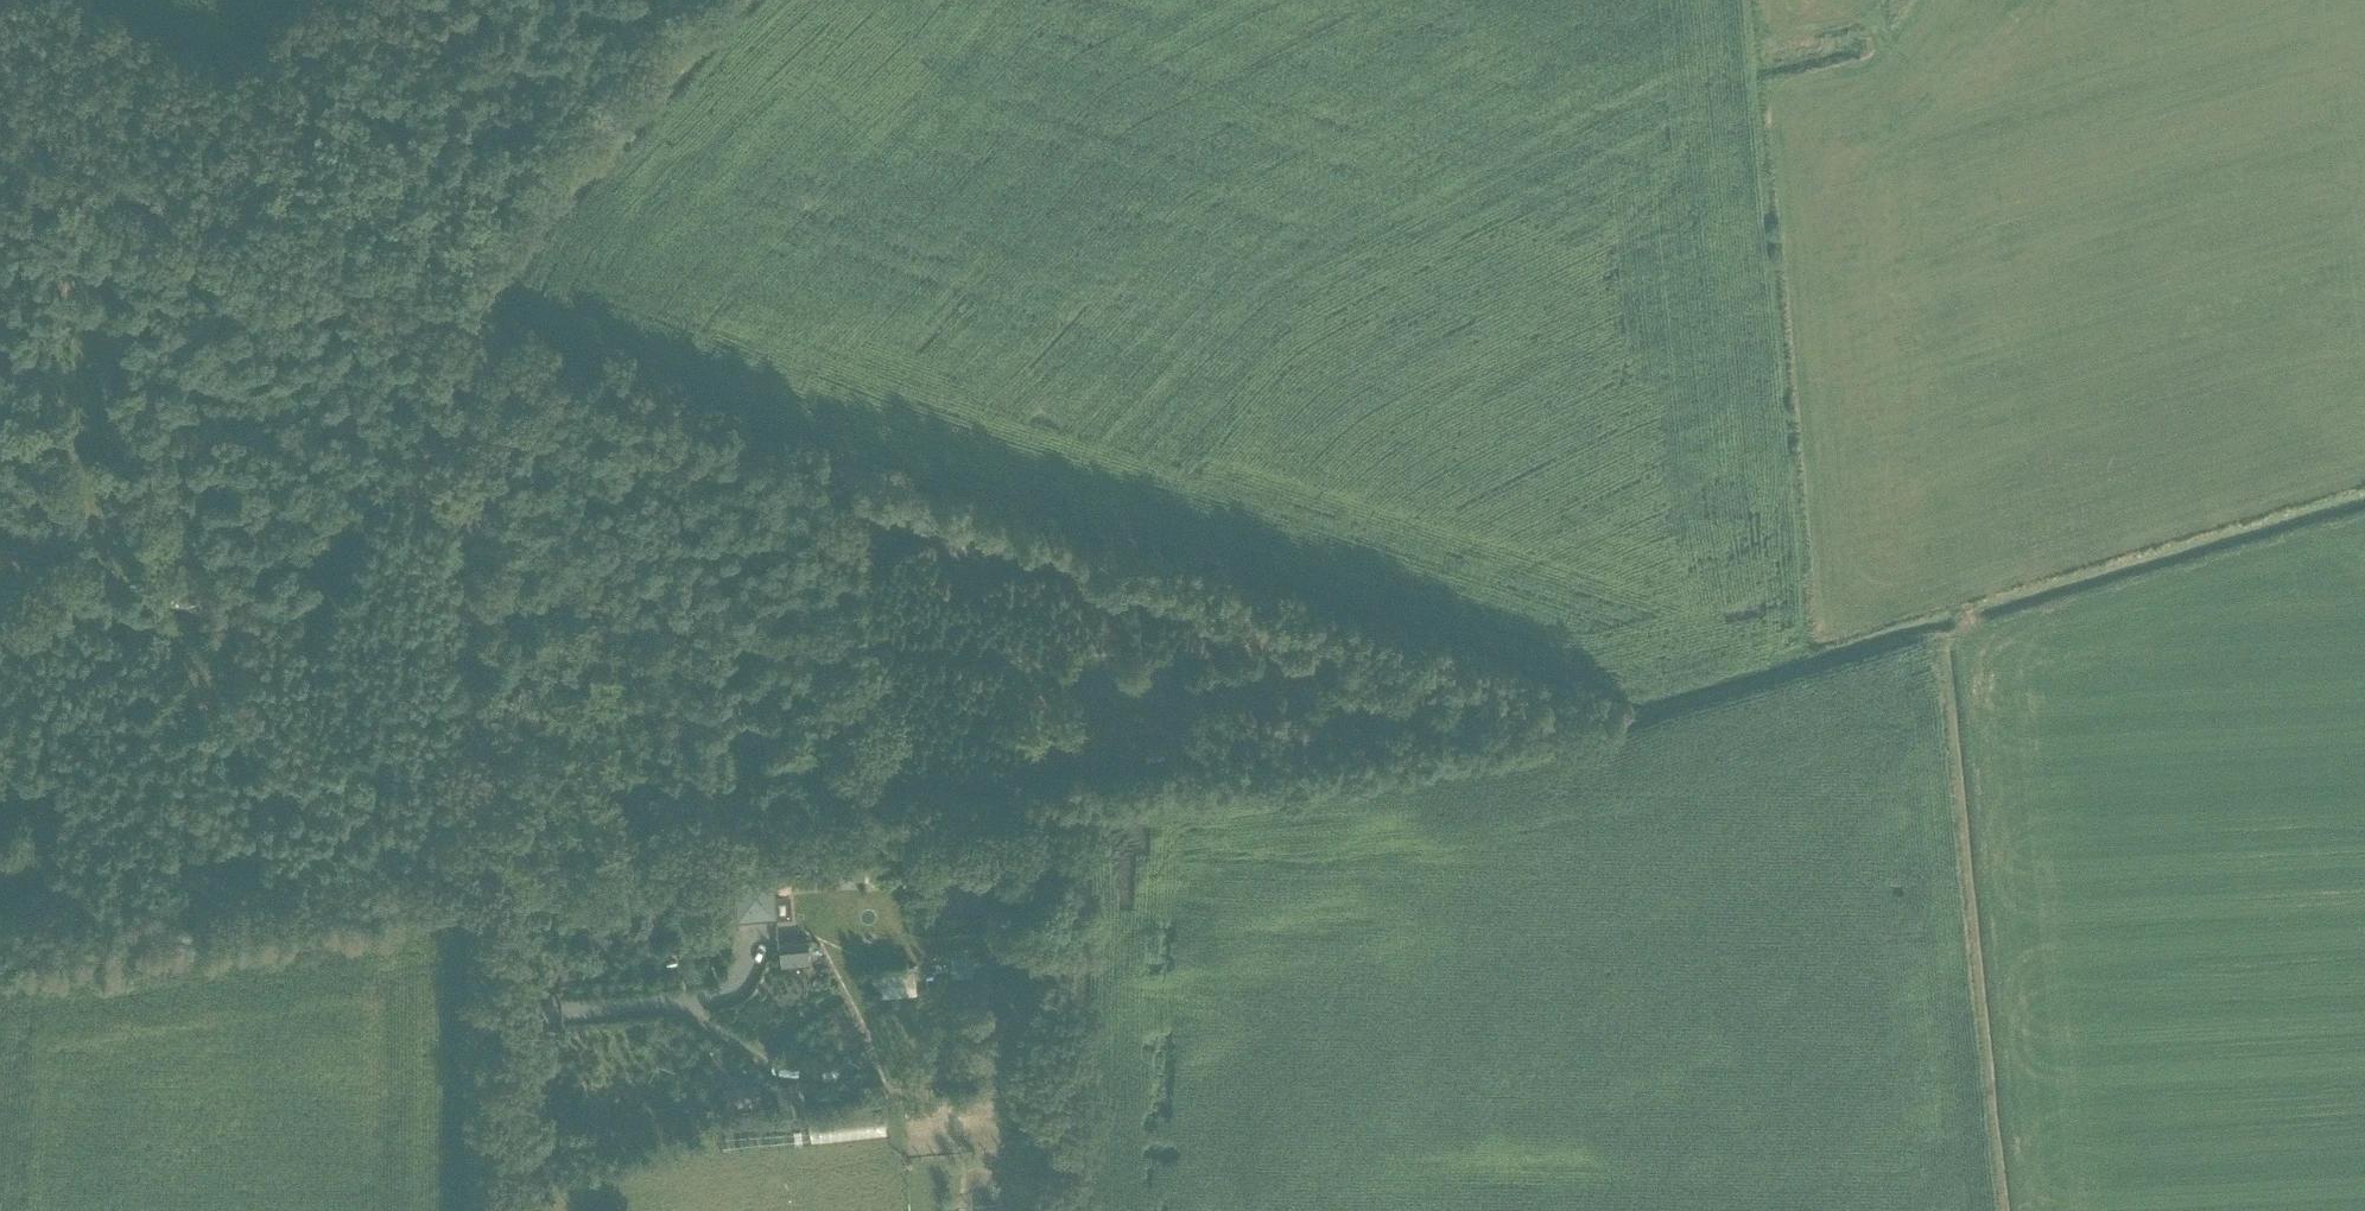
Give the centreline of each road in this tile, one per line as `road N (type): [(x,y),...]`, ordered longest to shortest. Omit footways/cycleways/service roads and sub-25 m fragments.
road 1 (unclassified): [(469,1210),(475,592),(487,285),(522,223),(729,0)]
road 2 (track): [(0,138),(407,351),(479,377)]

